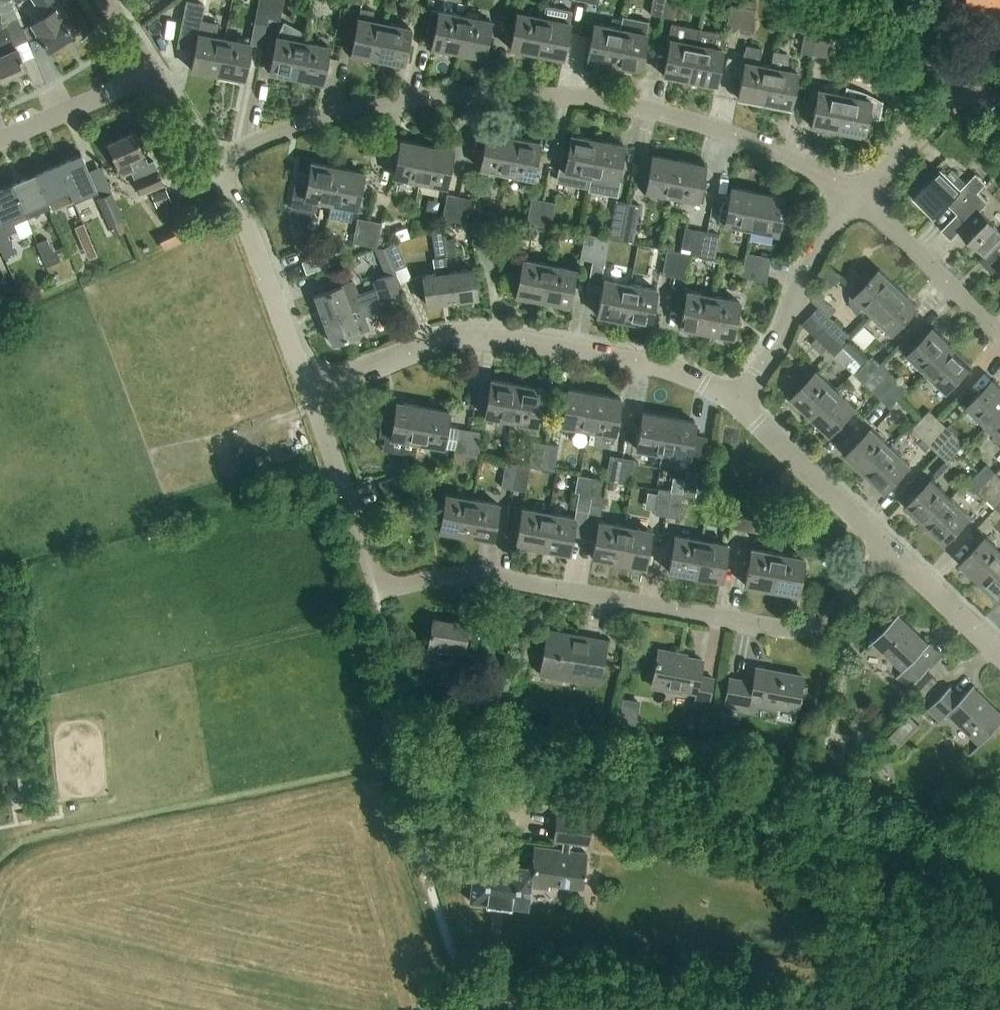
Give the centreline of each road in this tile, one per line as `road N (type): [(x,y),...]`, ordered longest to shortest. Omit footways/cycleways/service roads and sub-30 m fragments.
road 1 (residential): [(857,194),(702,125),(621,104),(524,92),(441,95),(312,122),(216,169)]
road 2 (residential): [(372,576),(398,586),(473,573),(770,627),(810,626),(886,550)]
road 3 (residential): [(739,405),(689,376),(614,355),(475,335),(442,339),(307,392)]
road 4 (track): [(480,1009),(420,858),(410,773)]
road 5 (residential): [(739,405),(828,231),(857,194)]
road 6 (residential): [(307,392),(216,169)]
road 7 (residential): [(886,550),(739,405)]
road 8 (residential): [(999,333),(857,194)]
road 9 (residential): [(372,576),(307,392)]
road 10 (residential): [(0,139),(152,75)]
road 11 (residential): [(857,194),(970,79)]
road 12 (residential): [(999,647),(886,550)]

